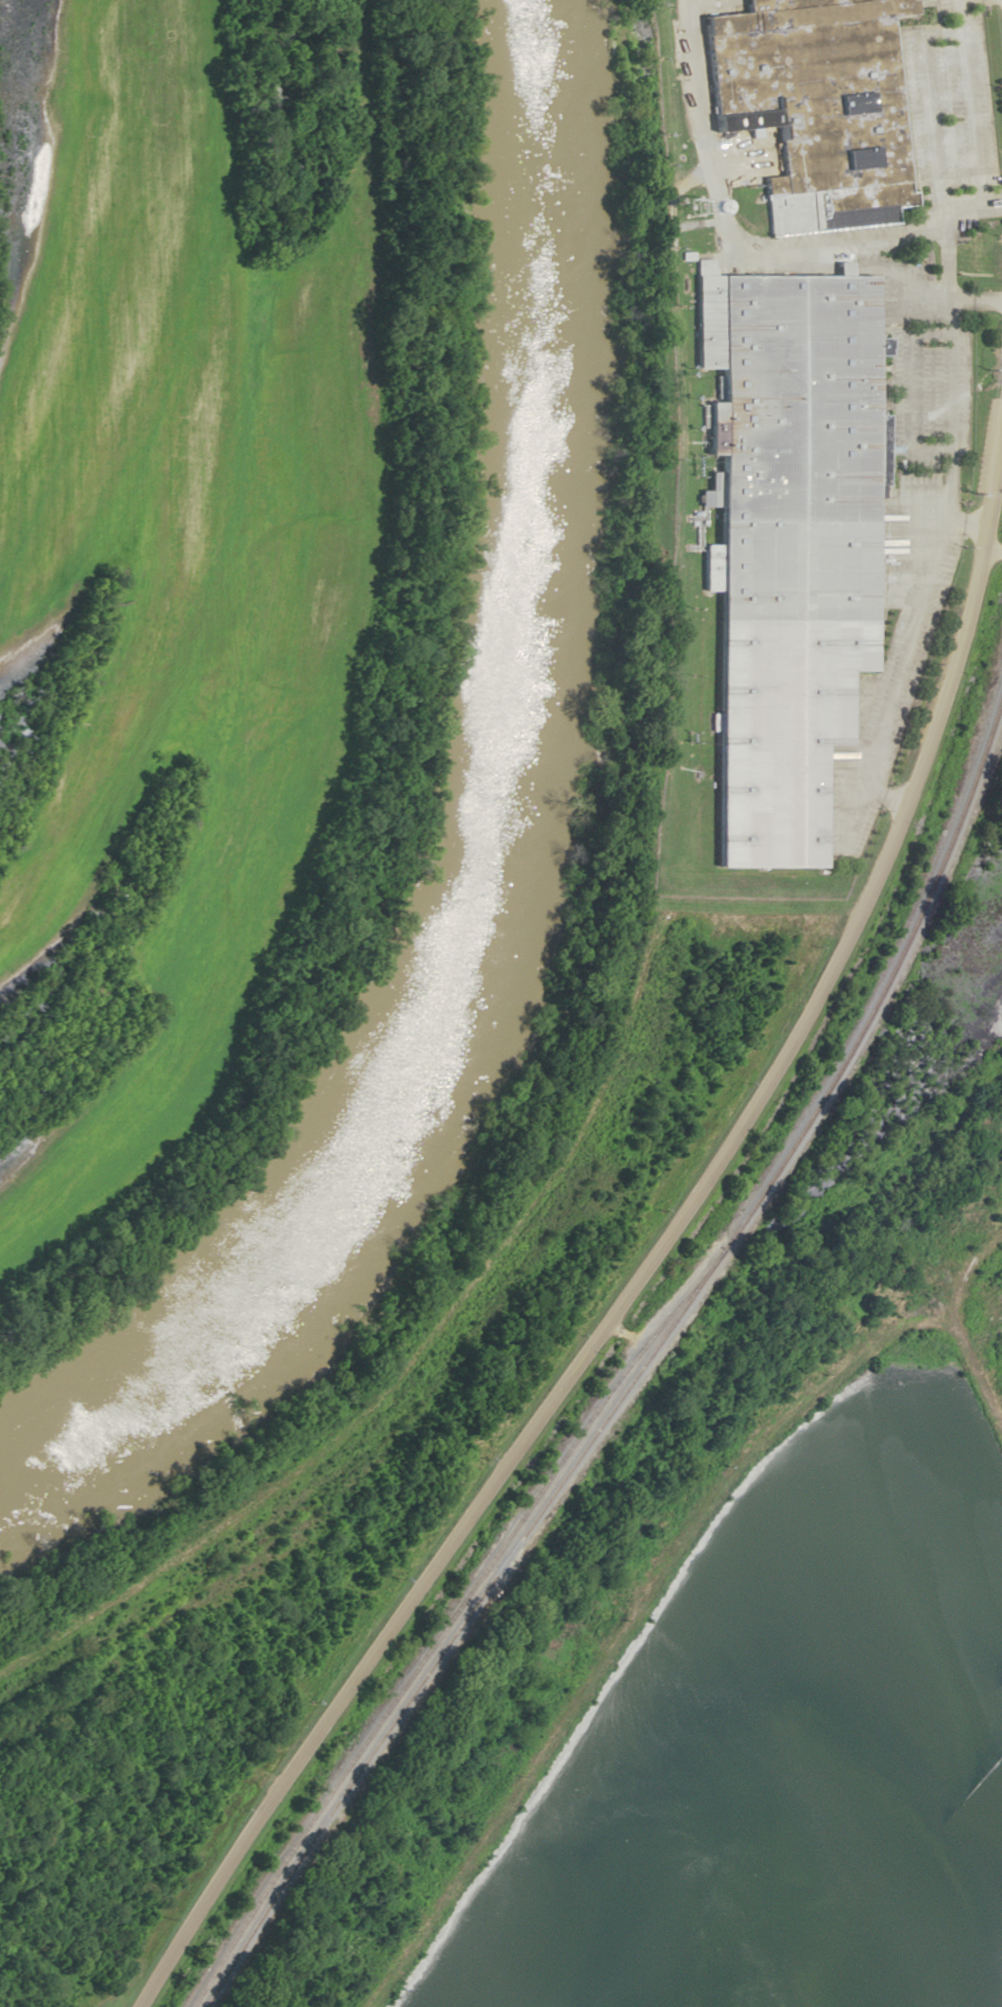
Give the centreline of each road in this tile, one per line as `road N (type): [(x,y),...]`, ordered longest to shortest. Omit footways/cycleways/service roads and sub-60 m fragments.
road 1 (tertiary): [(141,2006),(207,1896),(764,1084),(851,928),(963,623),(1001,442)]
road 2 (residential): [(682,0),(681,80),(691,137),(713,203),(738,244),(906,238),(1001,208)]
road 3 (residential): [(986,521),(960,516),(950,502),(946,323),(950,309),(964,303),(1001,304)]
road 4 (residential): [(1001,1439),(959,1347),(952,1308),(961,1277),(1001,1241)]

